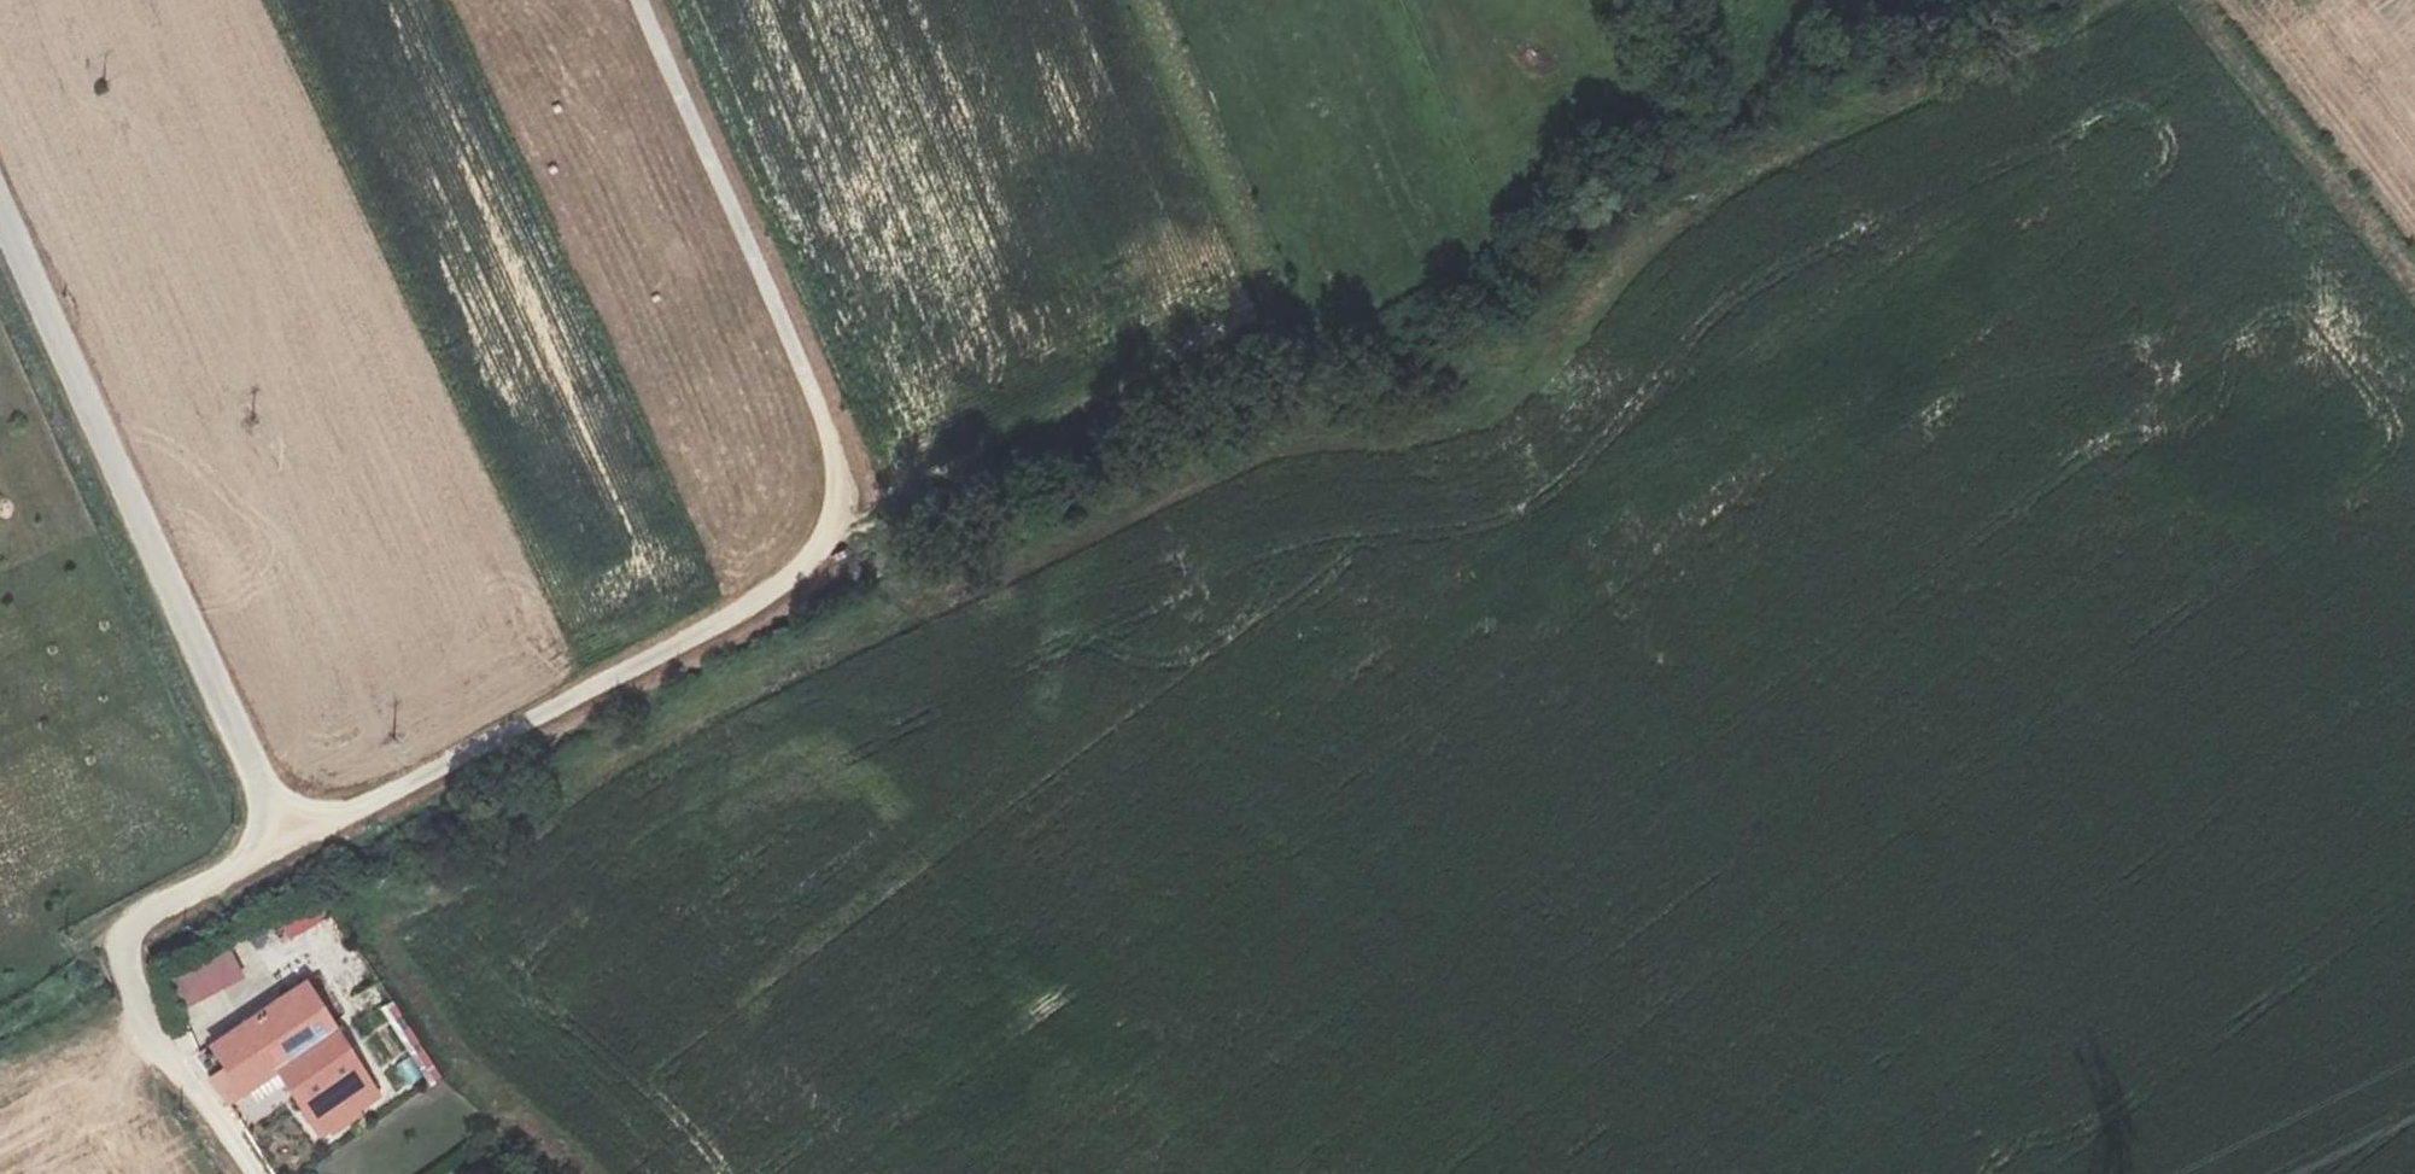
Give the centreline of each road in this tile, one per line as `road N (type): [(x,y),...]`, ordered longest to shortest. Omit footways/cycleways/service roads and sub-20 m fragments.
road 1 (unclassified): [(642,0),(842,453),(825,543),(738,610),(287,839)]
road 2 (unclassified): [(0,195),(287,839)]
road 3 (unclassified): [(287,839),(138,914),(127,953),(134,982),(255,1173)]

